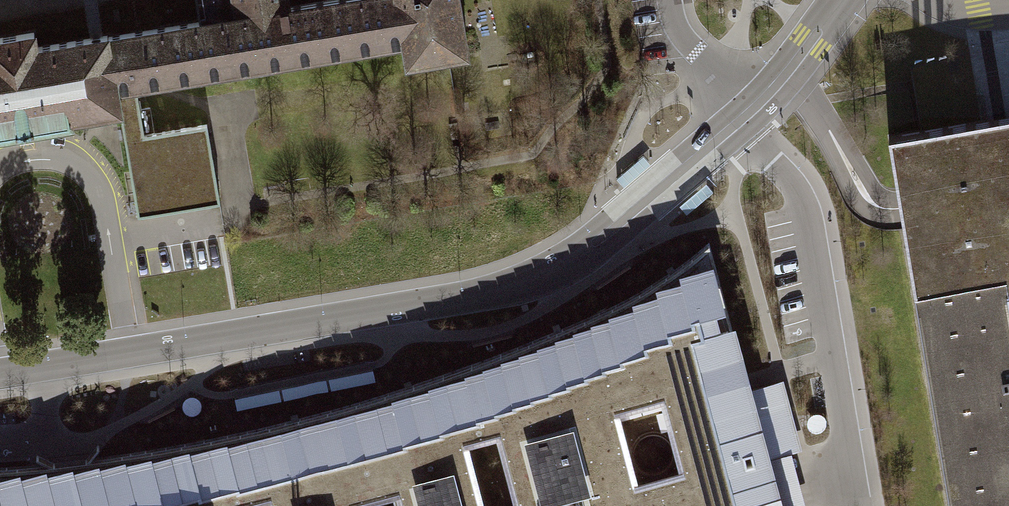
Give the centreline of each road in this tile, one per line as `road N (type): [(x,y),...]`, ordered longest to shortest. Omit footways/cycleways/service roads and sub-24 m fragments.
road 1 (tertiary): [(0,374),(535,279),(611,231),(745,115)]
road 2 (tertiary): [(745,115),(844,0)]
road 3 (residential): [(745,115),(681,43),(669,0)]

